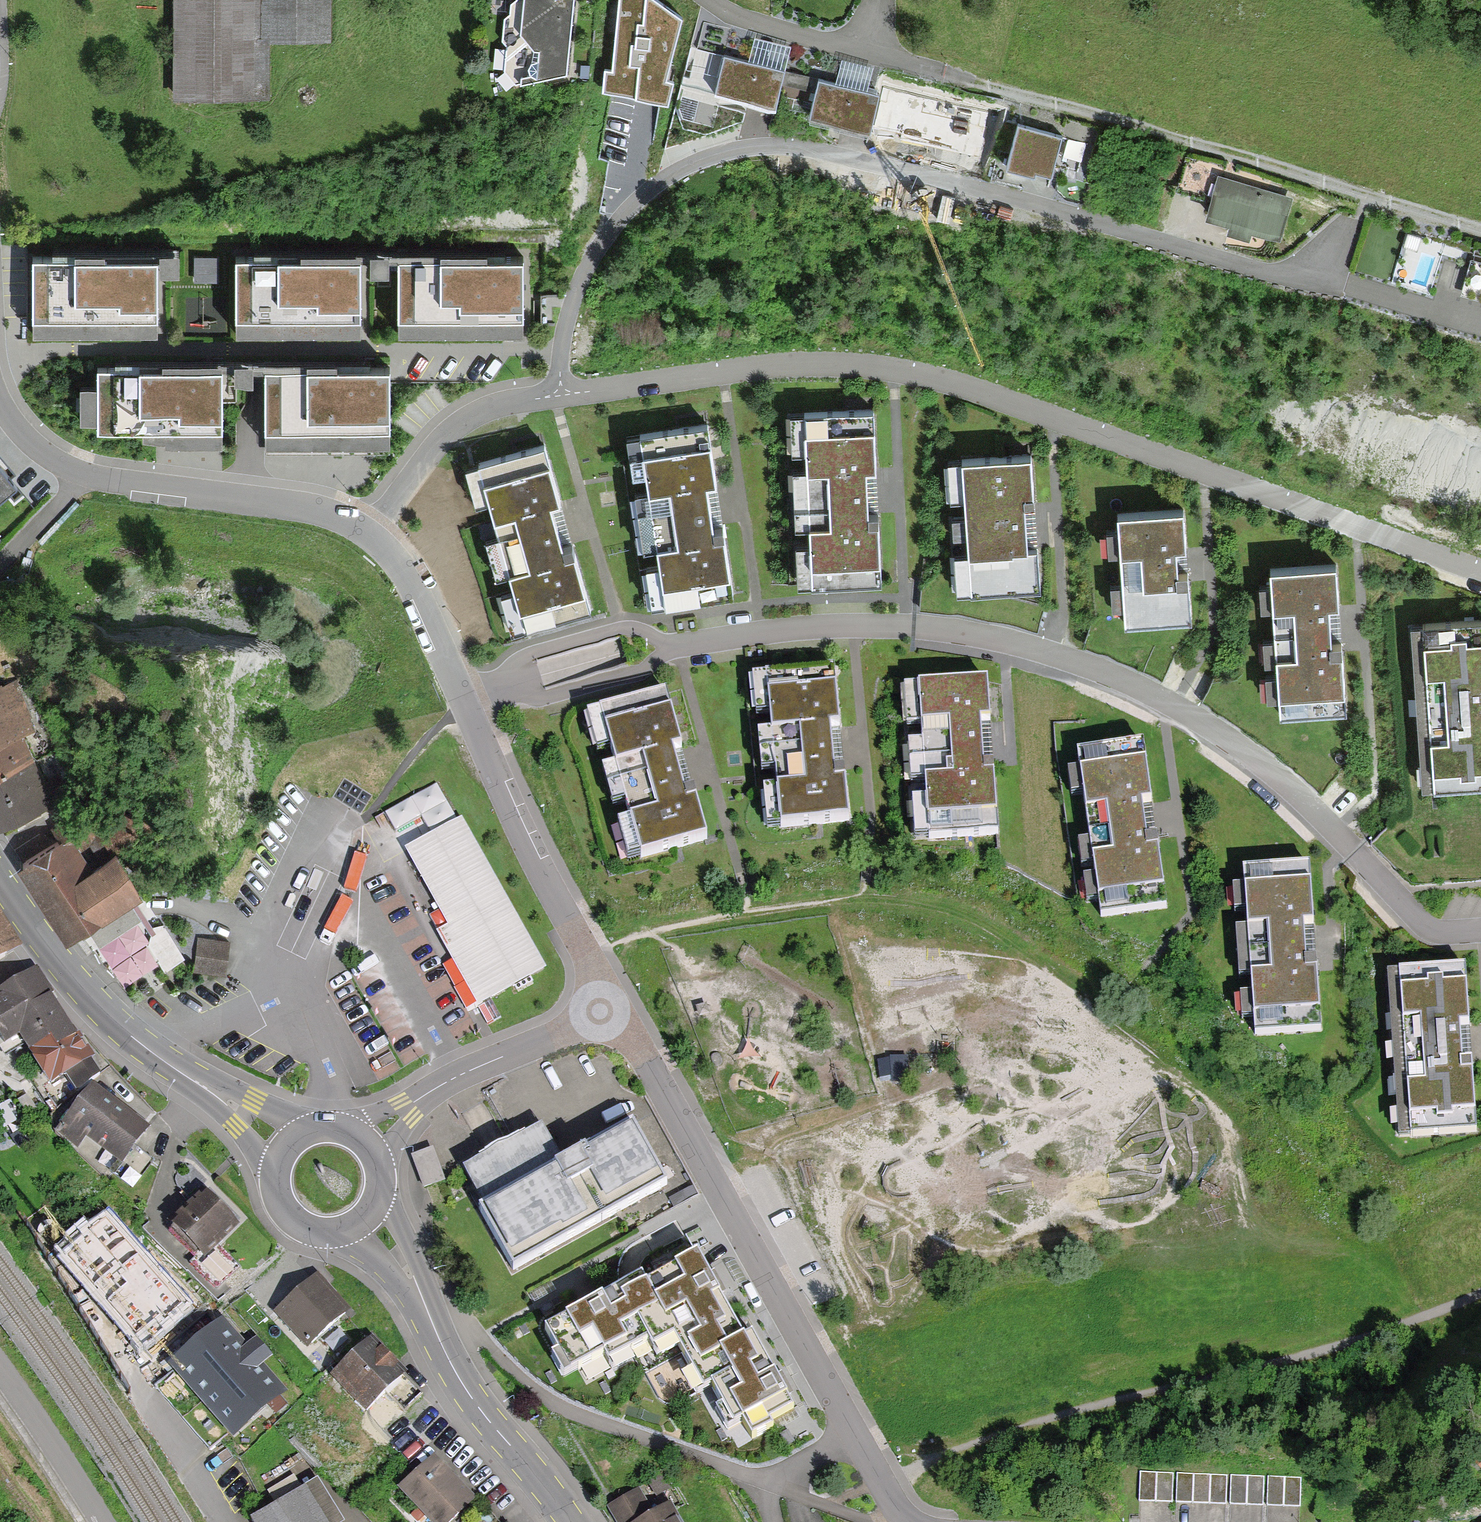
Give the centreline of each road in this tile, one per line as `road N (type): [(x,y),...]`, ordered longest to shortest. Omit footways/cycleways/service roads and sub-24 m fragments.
road 1 (residential): [(559,393),(816,363),(894,369),(1480,574)]
road 2 (residential): [(559,393),(570,305),(601,234),(644,187),(692,160),(744,145),(819,150),(1305,277)]
road 3 (track): [(1480,1281),(1388,1319),(1003,1435),(879,1484)]
road 4 (residential): [(601,1011),(643,1059),(879,1484),(913,1521)]
road 5 (track): [(946,75),(1480,230)]
road 6 (residential): [(370,534),(404,570),(436,632),(586,958),(601,1011)]
road 7 (primary): [(0,883),(81,990),(134,1042),(212,1090)]
road 8 (residential): [(82,475),(330,512),(370,534)]
road 9 (residential): [(366,1145),(454,1076),(601,1011)]
road 10 (primary): [(426,1311),(456,1373),(569,1521)]
road 11 (residential): [(370,534),(436,440),(456,425),(487,407),(559,393)]
road 12 (residential): [(1305,277),(1480,324)]
road 13 (residential): [(0,1377),(100,1521)]
road 14 (residential): [(135,1373),(225,1521)]
road 15 (residential): [(867,52),(759,25),(707,0)]
road 16 (primary): [(426,1311),(412,1252),(379,1179)]
road 17 (unclassified): [(82,475),(0,571)]
road 18 (primary): [(333,1232),(359,1243),(426,1311)]

